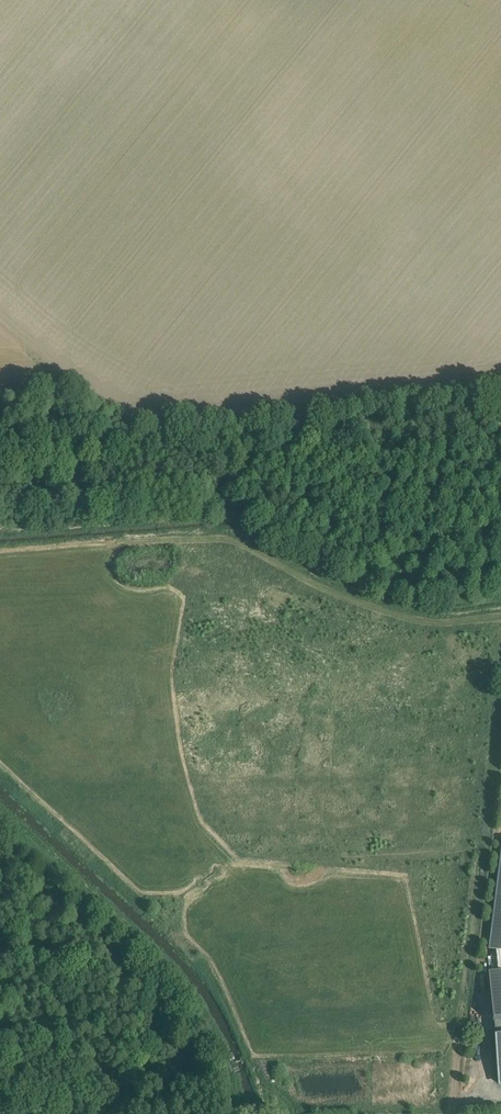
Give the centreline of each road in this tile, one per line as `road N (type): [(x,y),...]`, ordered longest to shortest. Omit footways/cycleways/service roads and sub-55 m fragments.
road 1 (track): [(500,756),(451,1113)]

